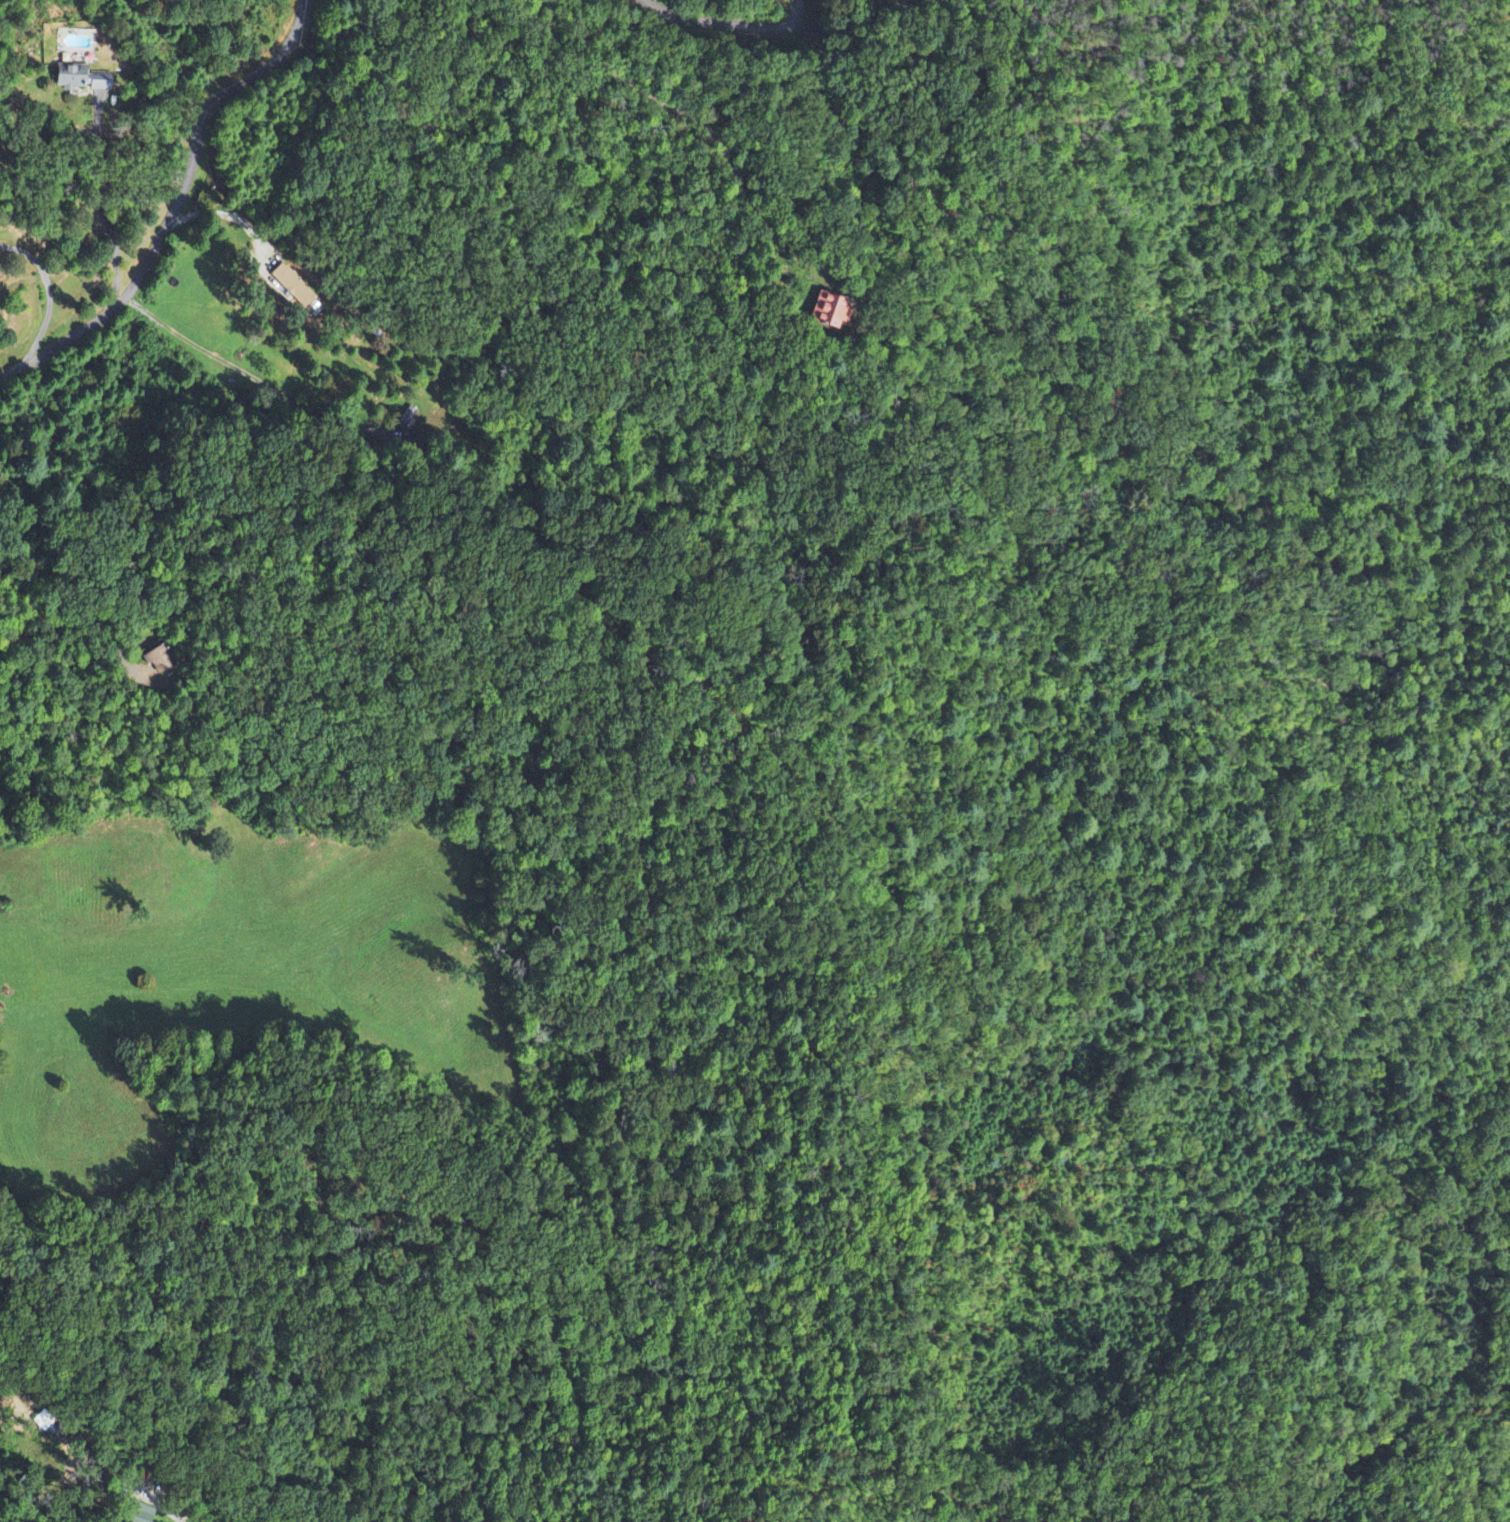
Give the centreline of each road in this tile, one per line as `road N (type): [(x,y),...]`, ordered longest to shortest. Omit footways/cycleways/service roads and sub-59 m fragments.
road 1 (residential): [(304,0),(275,60),(211,107),(174,211),(123,297),(96,322),(0,378)]
road 2 (residential): [(782,0),(784,22),(749,47),(692,38),(627,0)]

